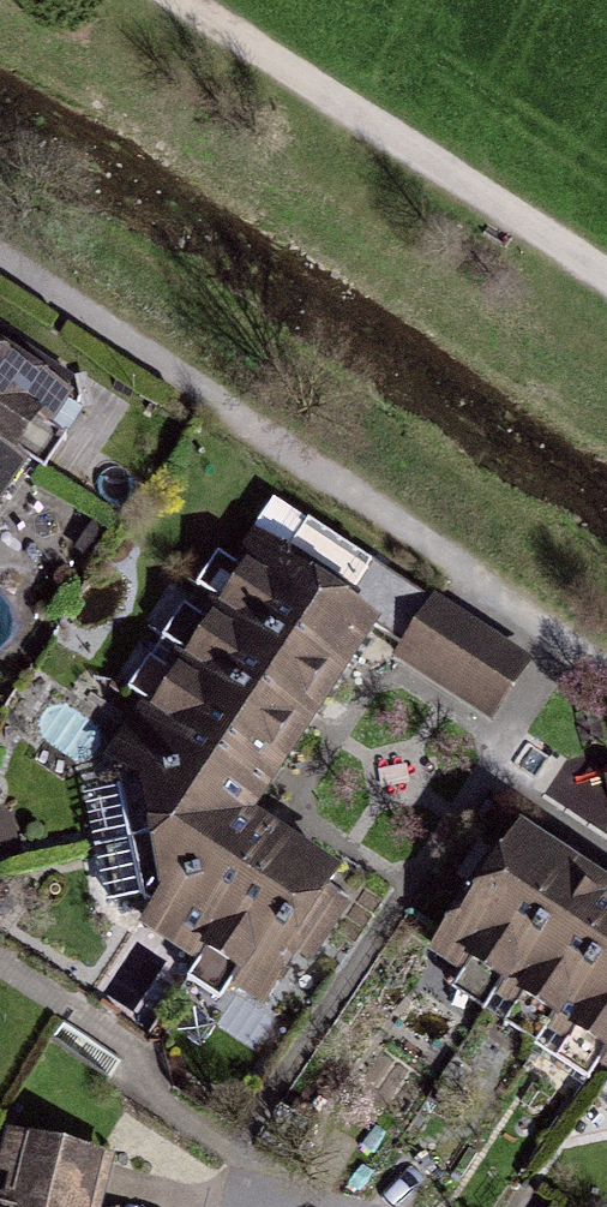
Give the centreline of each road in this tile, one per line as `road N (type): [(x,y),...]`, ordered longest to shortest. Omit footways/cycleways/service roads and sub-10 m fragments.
road 1 (track): [(606,268),(190,0)]
road 2 (track): [(302,462),(0,263)]

